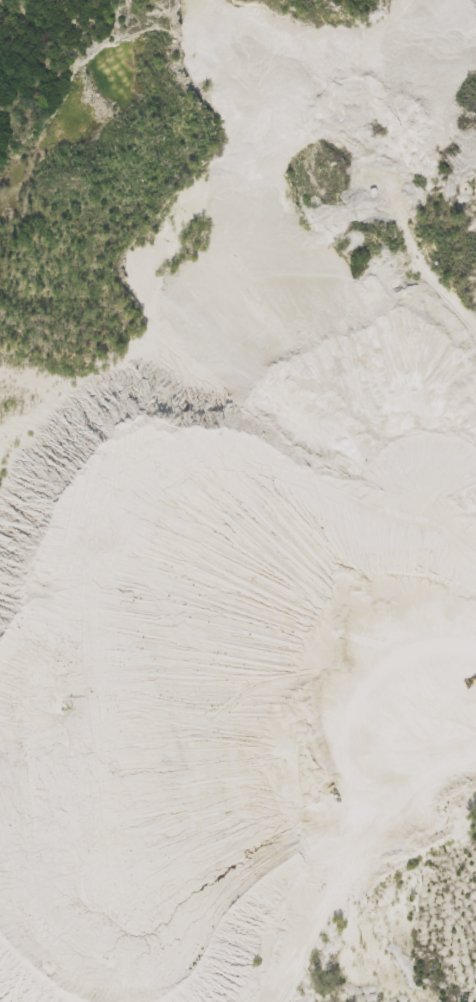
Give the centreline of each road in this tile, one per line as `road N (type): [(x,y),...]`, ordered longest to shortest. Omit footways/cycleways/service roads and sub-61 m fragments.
road 1 (track): [(475,91),(378,0)]

